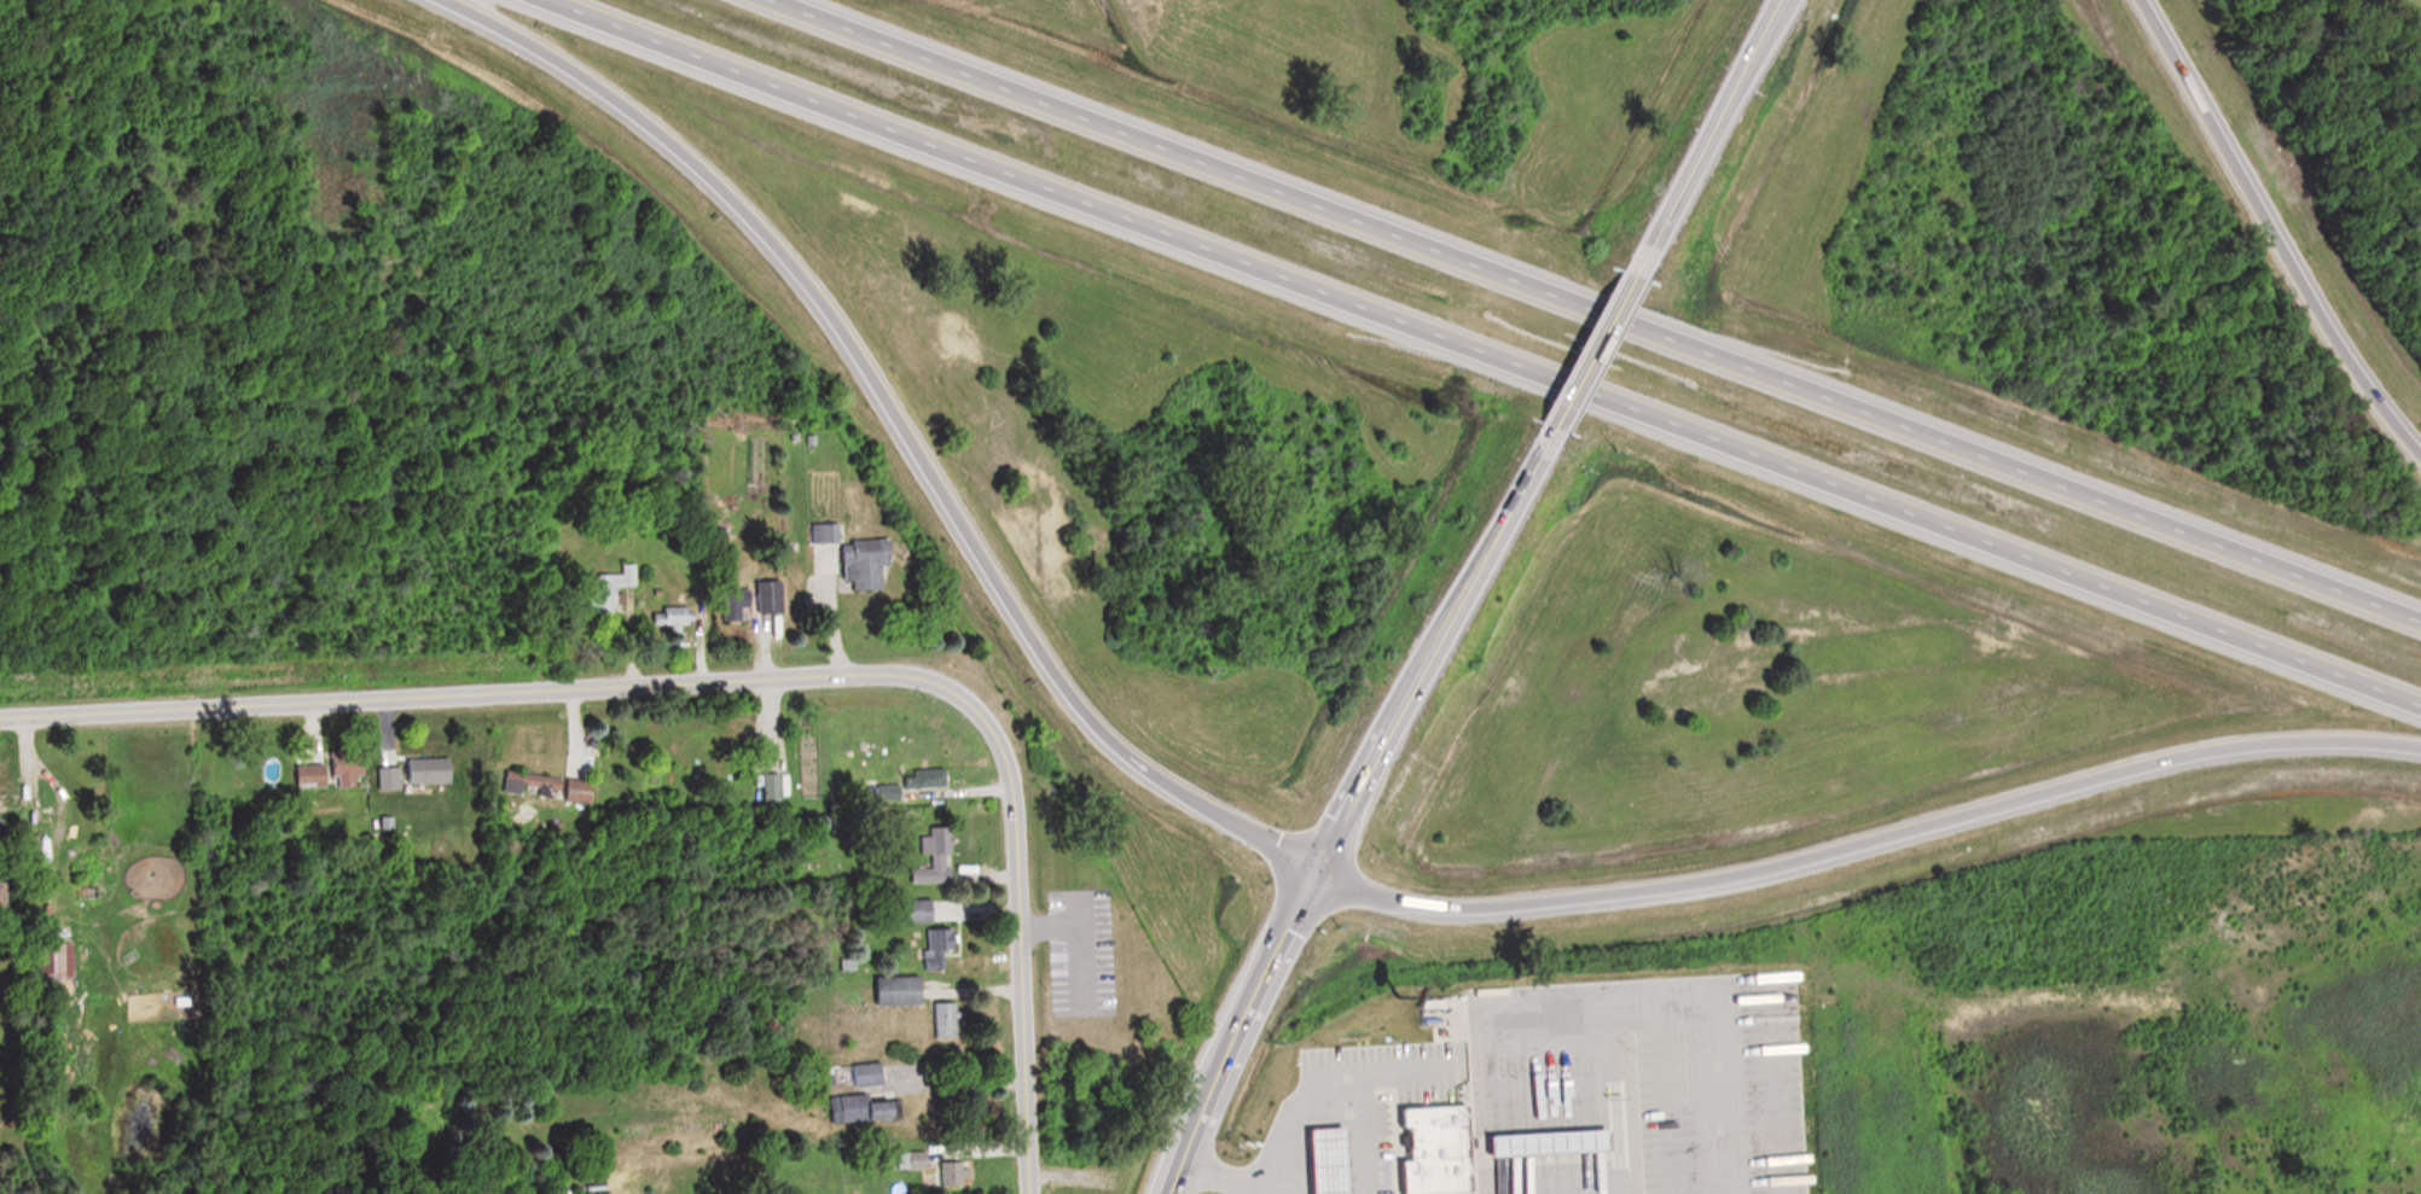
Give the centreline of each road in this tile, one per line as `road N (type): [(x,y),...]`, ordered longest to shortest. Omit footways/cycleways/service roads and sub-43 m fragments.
road 1 (motorway): [(538,0),(2420,708)]
road 2 (motorway): [(2420,621),(752,0)]
road 3 (residential): [(1025,1193),(1004,774),(992,742),(941,691),(877,677),(0,717)]
road 4 (motorway): [(438,0),(596,91),(750,228),(821,313),(1075,712),(1148,774),(1308,873)]
road 5 (motorway): [(1308,873),(1427,909),(1601,896),(1821,854),(2148,764),(2304,744),(2420,750)]
road 6 (tertiary): [(1166,1193),(1308,873),(1557,430)]
road 7 (motorway): [(2420,462),(2351,371),(2135,0)]
road 8 (tertiary): [(1637,280),(1776,0)]
road 9 (tertiary): [(1557,430),(1637,280)]

